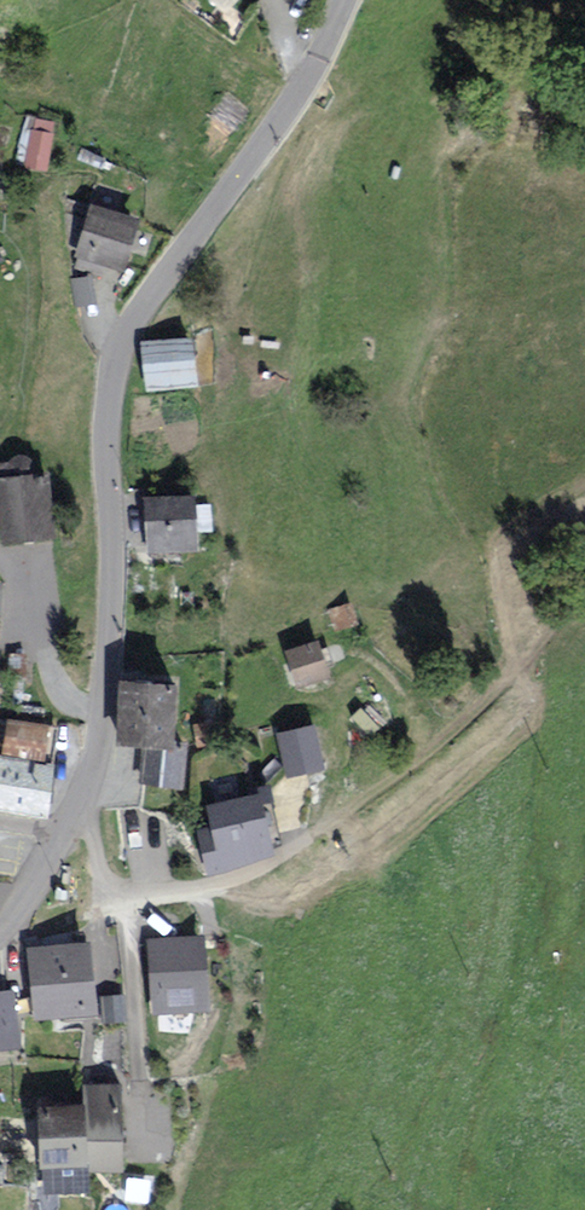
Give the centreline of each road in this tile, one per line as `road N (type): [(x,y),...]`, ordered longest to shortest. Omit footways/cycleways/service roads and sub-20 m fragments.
road 1 (tertiary): [(0,929),(70,819),(95,753),(113,571),(106,429),(121,346),(147,297),(302,87),(342,0)]

